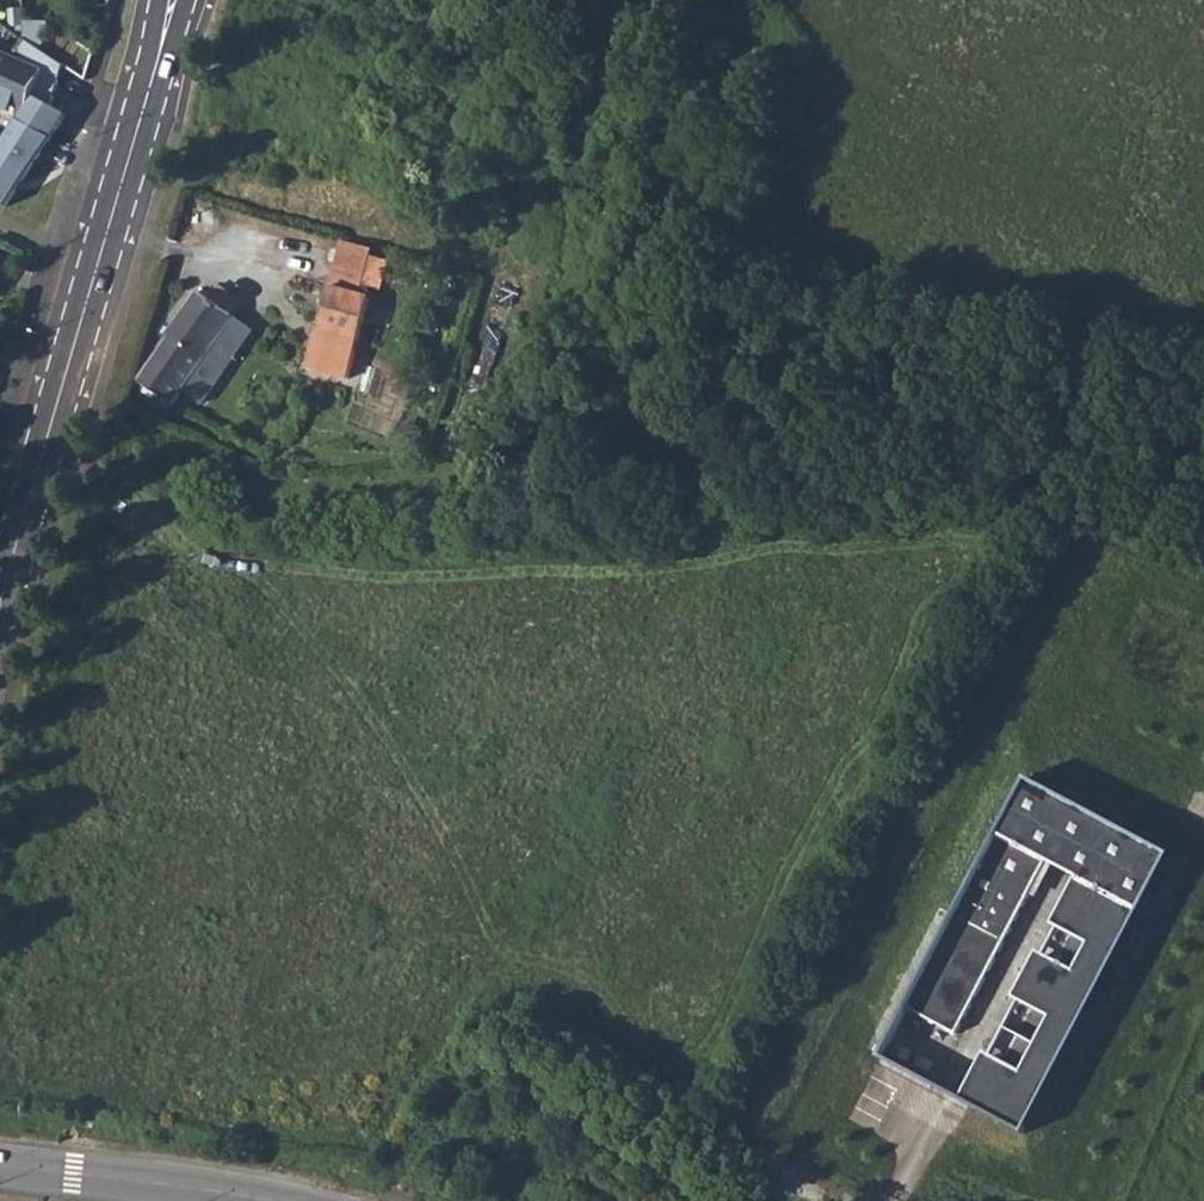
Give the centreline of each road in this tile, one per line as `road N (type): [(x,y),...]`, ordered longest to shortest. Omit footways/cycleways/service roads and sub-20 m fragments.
road 1 (tertiary): [(0,617),(180,0)]
road 2 (tertiary): [(0,1166),(261,1200)]

